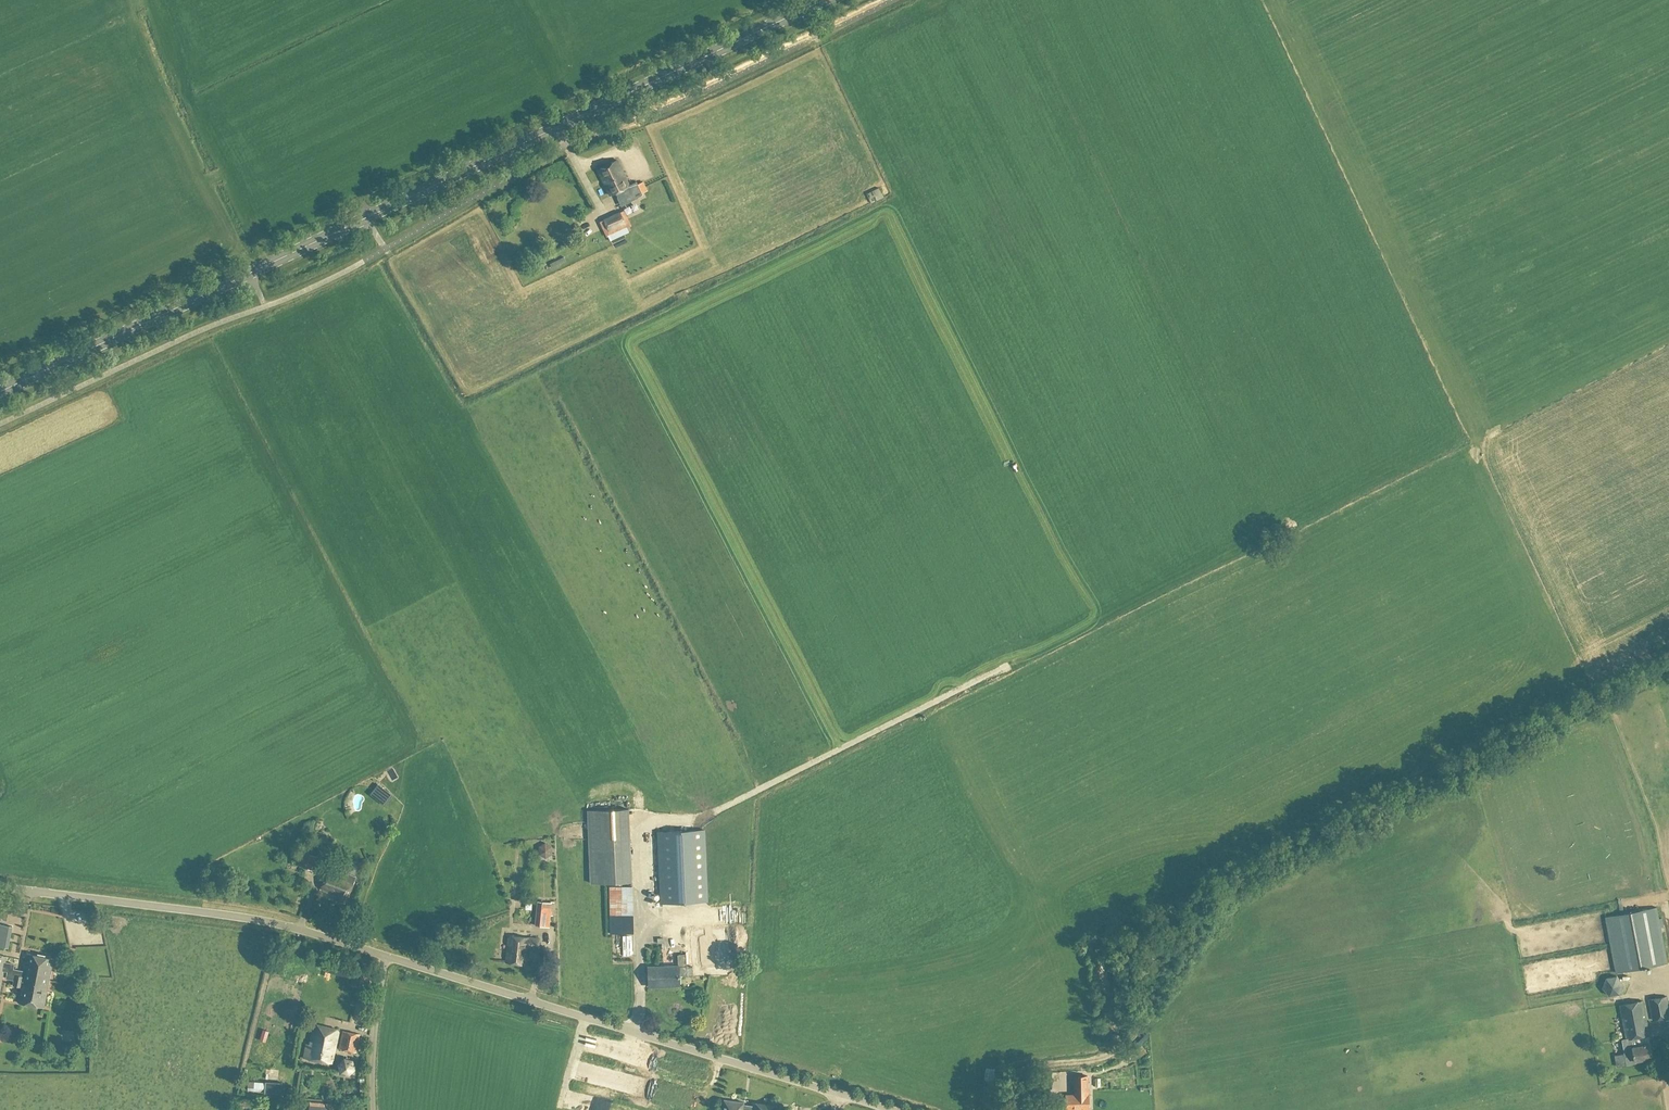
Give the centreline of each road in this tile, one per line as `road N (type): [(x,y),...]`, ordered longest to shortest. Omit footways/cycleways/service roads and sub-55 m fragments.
road 1 (secondary): [(0,391),(817,0)]
road 2 (track): [(1014,1109),(1022,1068),(1097,1066),(1126,1053),(1138,1034),(1144,912),(1668,652)]
road 3 (unclassified): [(892,1109),(385,958)]
road 4 (unclassified): [(385,958),(292,926),(0,887)]
road 5 (unclassified): [(376,1109),(385,958)]

